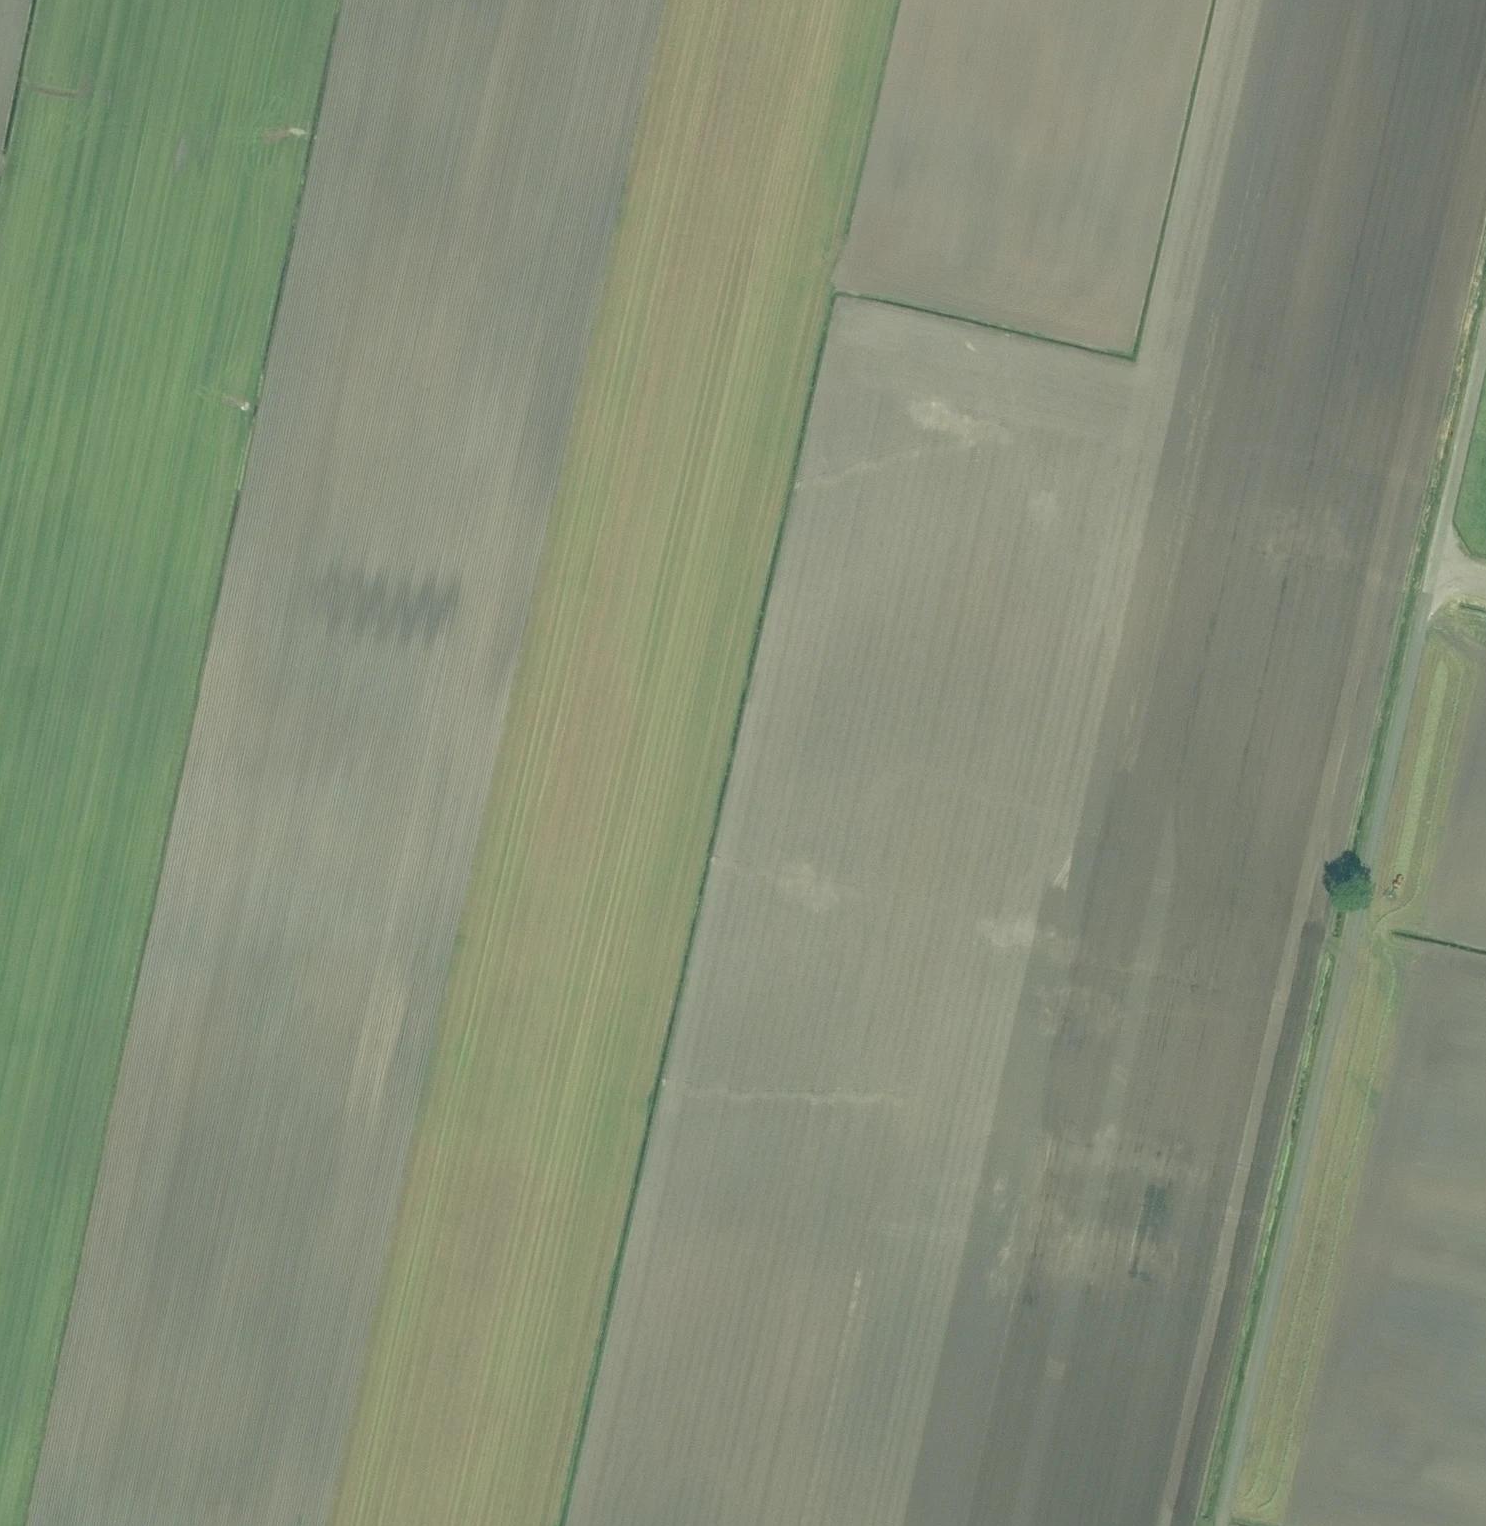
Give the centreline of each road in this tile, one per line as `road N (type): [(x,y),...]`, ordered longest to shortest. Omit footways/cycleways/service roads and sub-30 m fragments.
road 1 (unclassified): [(1220,1525),(1485,343)]

